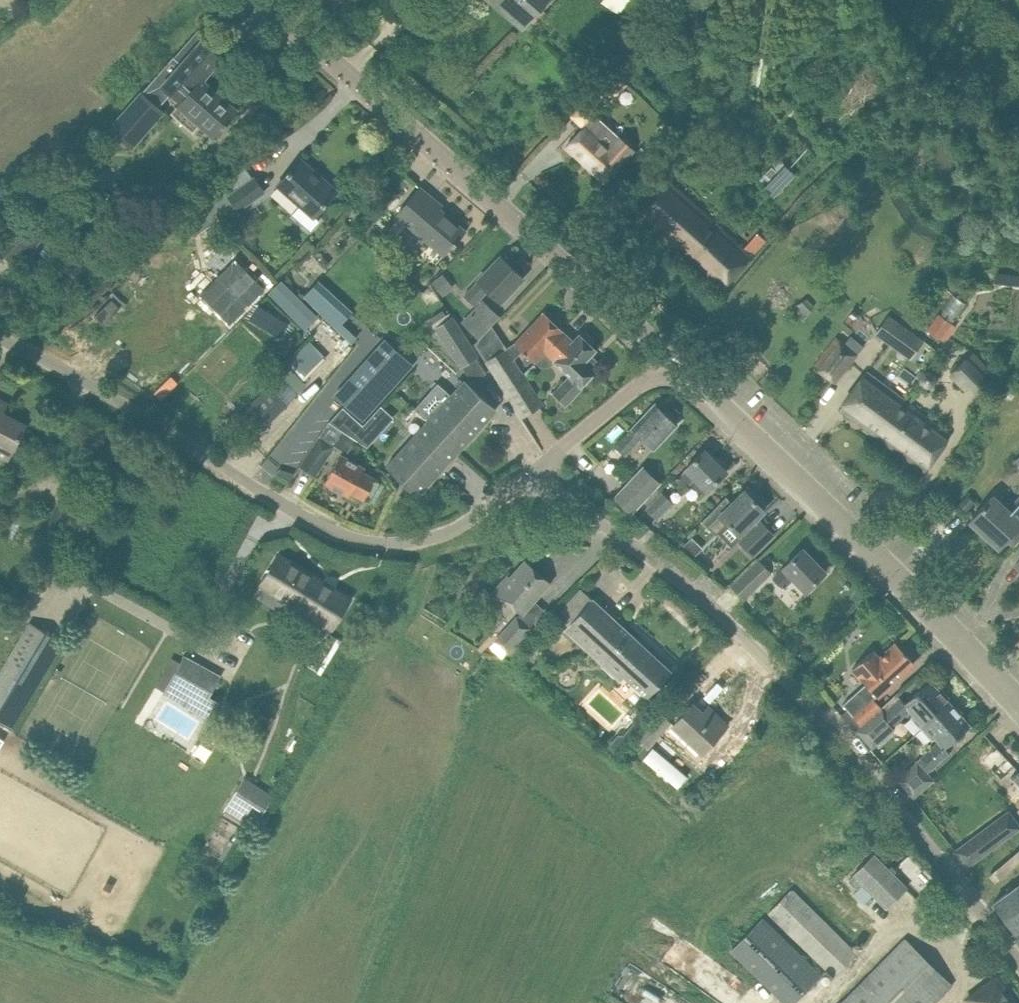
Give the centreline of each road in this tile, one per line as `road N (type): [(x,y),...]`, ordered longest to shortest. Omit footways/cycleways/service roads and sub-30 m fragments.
road 1 (unclassified): [(1018,964),(787,672),(684,578),(543,470)]
road 2 (unclassified): [(543,470),(442,534),(366,540),(321,527),(0,341)]
road 3 (tertiary): [(667,360),(263,0)]
road 4 (tertiary): [(1018,706),(667,360)]
road 5 (unclassified): [(667,360),(543,470)]

